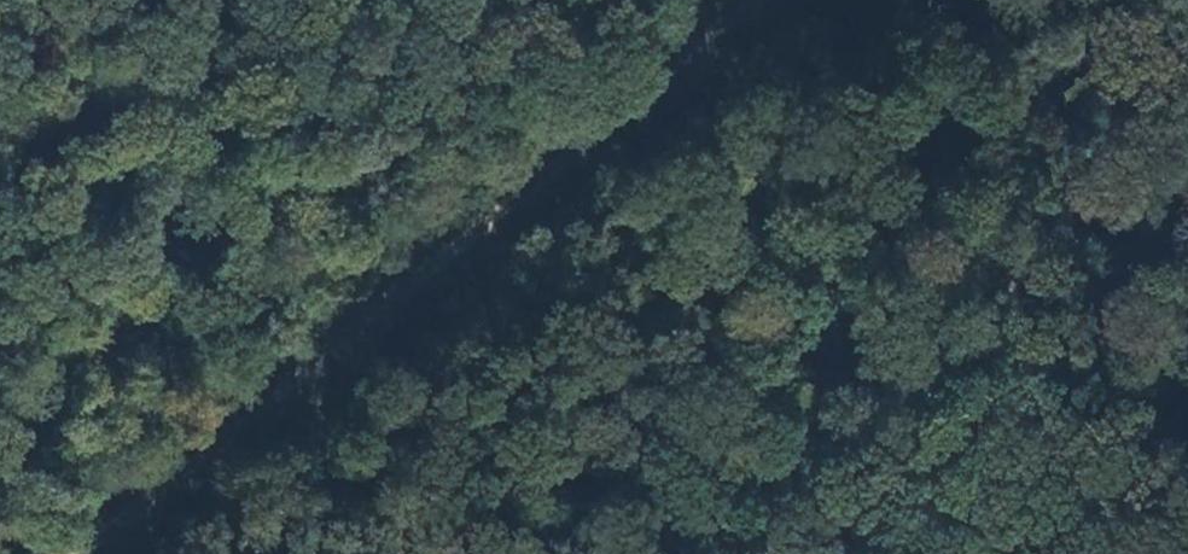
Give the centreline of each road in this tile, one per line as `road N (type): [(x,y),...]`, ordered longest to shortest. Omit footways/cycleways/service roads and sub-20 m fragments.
road 1 (track): [(754,0),(79,553)]

